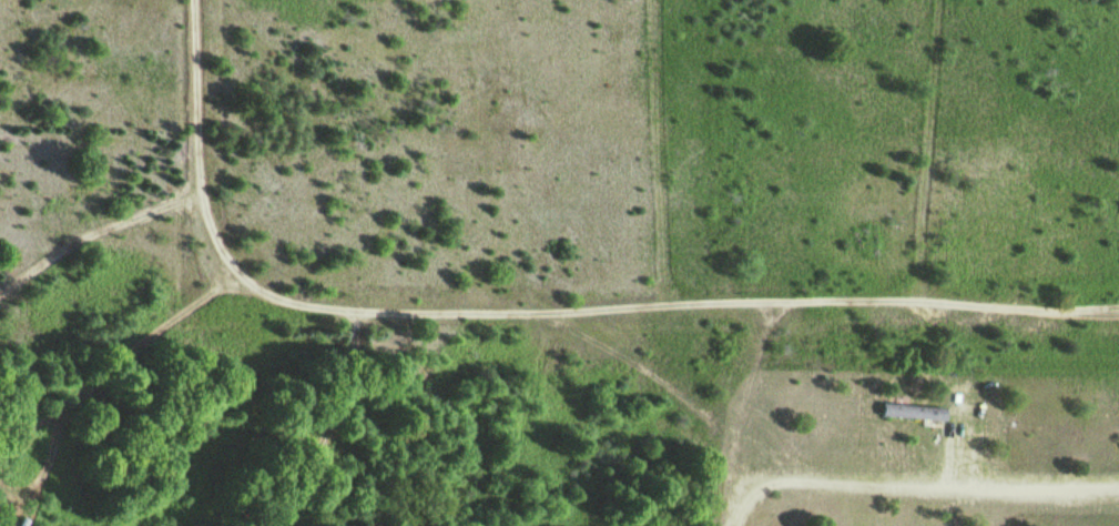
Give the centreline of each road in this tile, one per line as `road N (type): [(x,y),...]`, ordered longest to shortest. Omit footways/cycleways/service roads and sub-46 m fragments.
road 1 (track): [(190,0),(199,313),(551,317),(762,300),(1118,296)]
road 2 (track): [(762,300),(767,525)]
road 3 (track): [(352,315),(356,525)]

